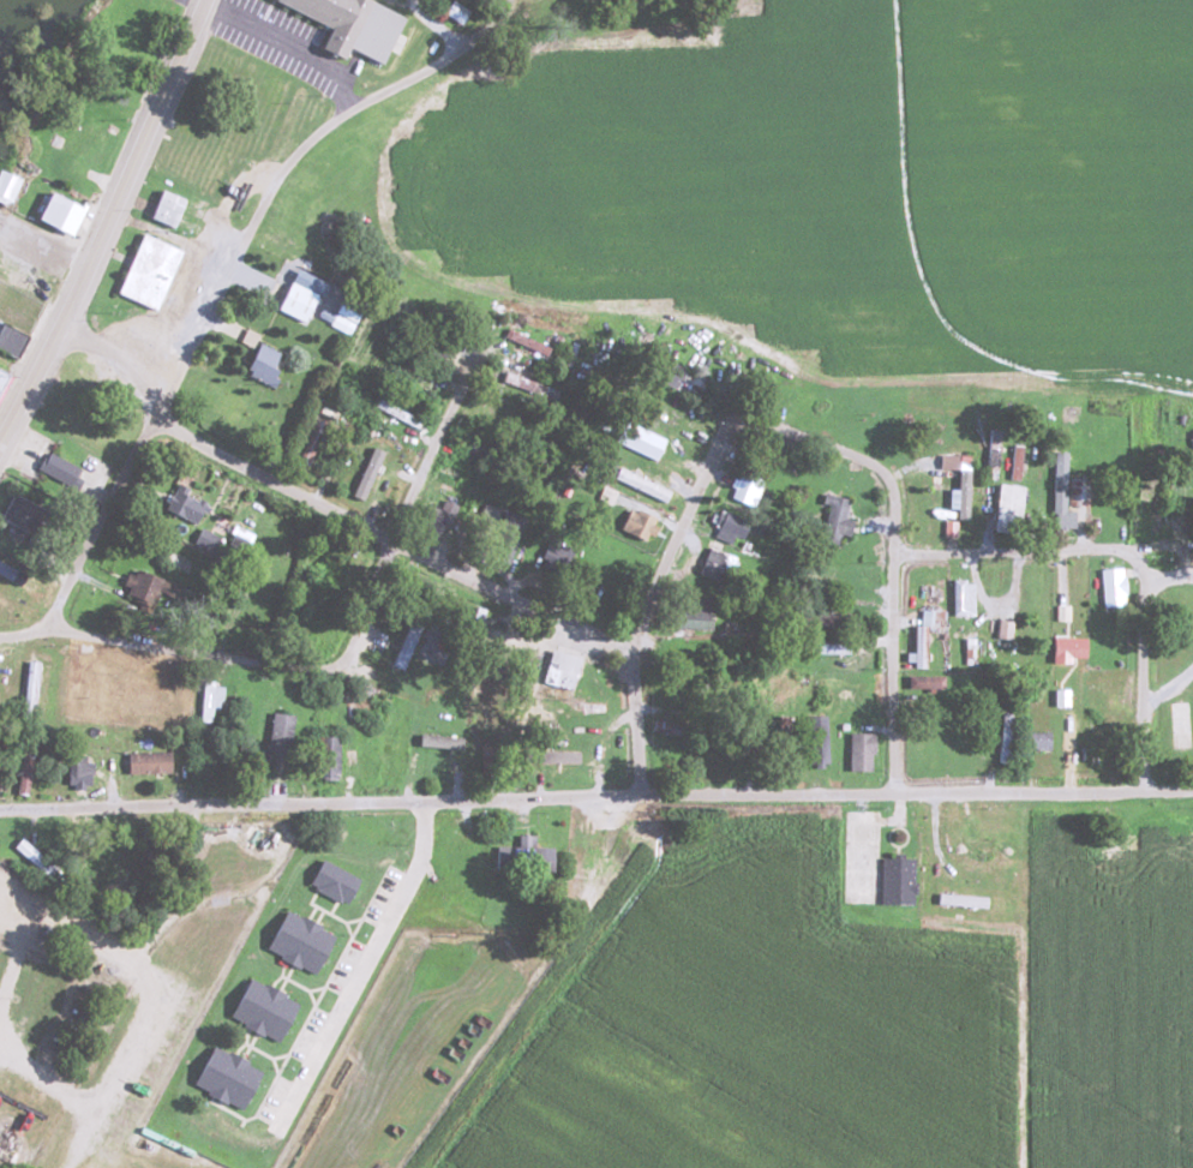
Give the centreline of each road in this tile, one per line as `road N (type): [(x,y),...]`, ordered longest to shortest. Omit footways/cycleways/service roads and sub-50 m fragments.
road 1 (residential): [(0,810),(281,798),(1192,790)]
road 2 (residential): [(647,655),(280,487),(156,403),(60,313)]
road 3 (residential): [(156,403),(281,172),(348,112),(545,8)]
road 4 (residential): [(1147,791),(1150,607),(1146,567),(1133,547),(894,549)]
road 5 (tertiary): [(206,0),(0,432)]
road 6 (track): [(68,1167),(206,933),(227,868),(228,801)]
road 7 (residential): [(349,671),(371,598),(500,321)]
road 8 (track): [(1038,793),(1036,861),(1007,1008),(1008,1167)]
road 9 (residential): [(642,797),(647,655),(666,568),(718,445)]
road 10 (residential): [(0,639),(76,635),(349,671)]
road 11 (residential): [(718,445),(736,419),(874,468),(892,487),(894,549)]
road 12 (residential): [(37,635),(156,403)]
road 13 (residential): [(905,795),(894,549)]
road 14 (track): [(0,880),(97,930),(167,996)]
road 15 (track): [(349,671),(354,801)]

